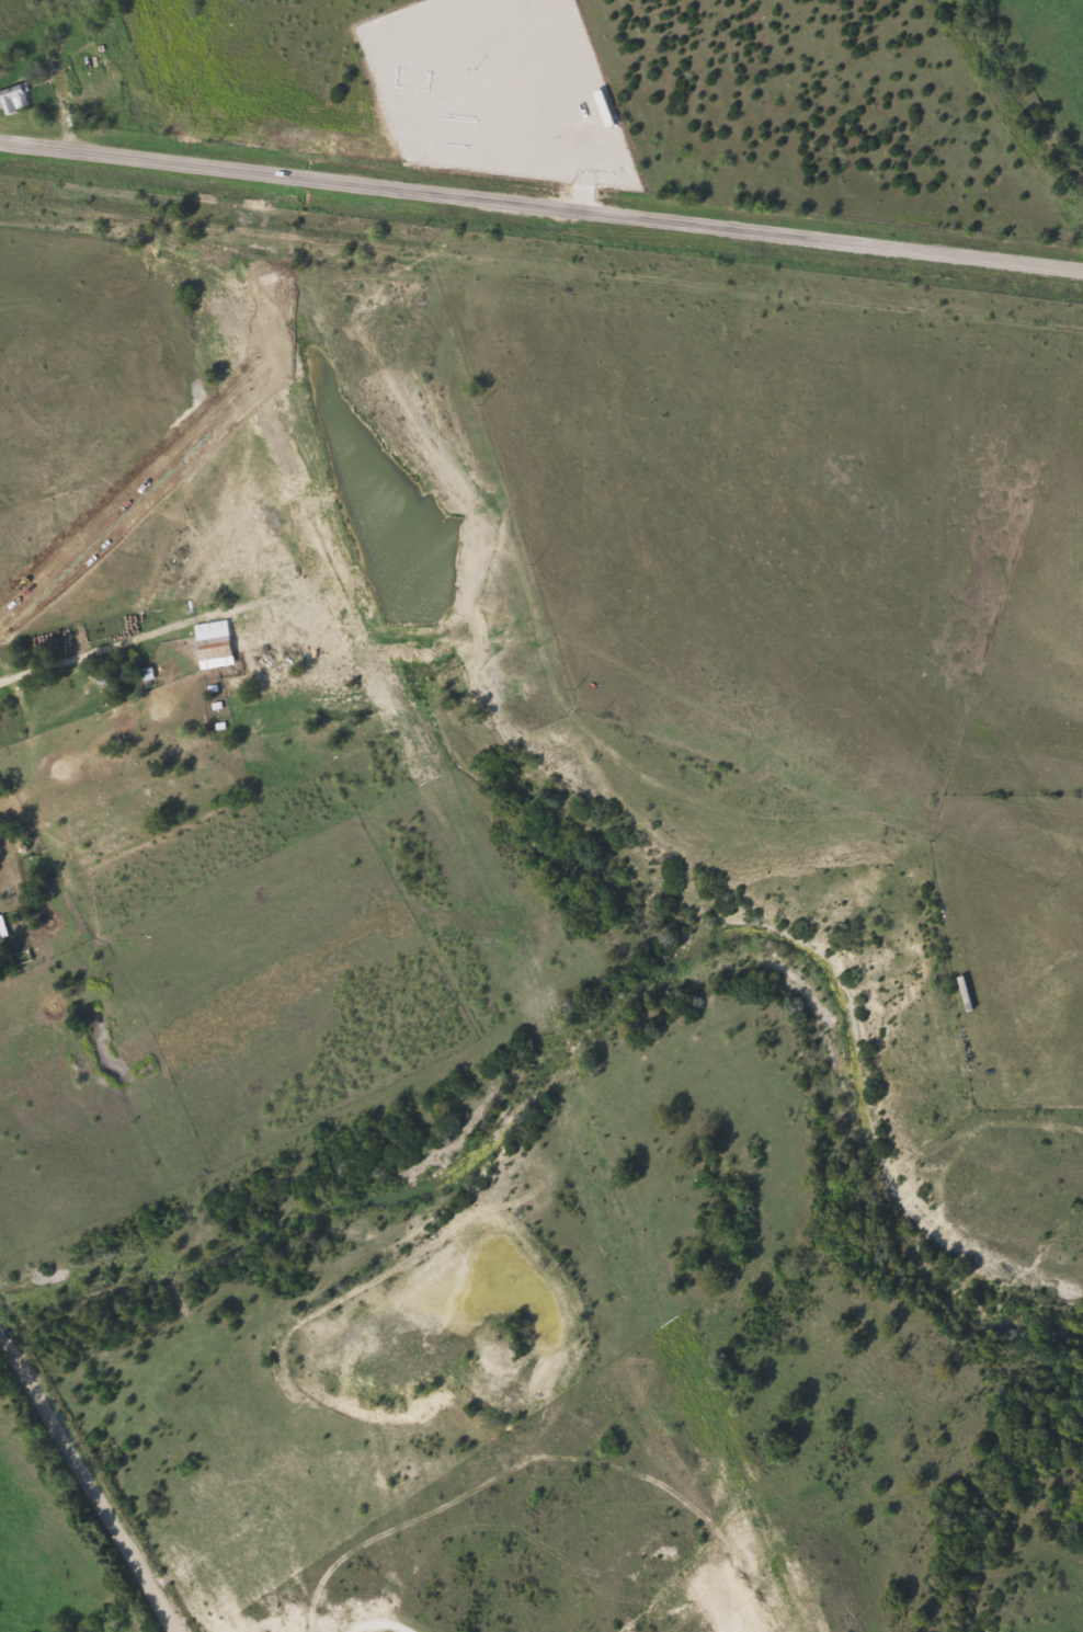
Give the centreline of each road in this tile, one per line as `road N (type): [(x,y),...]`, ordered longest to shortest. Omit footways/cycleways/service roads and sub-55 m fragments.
road 1 (secondary): [(1082,266),(0,138)]
road 2 (residential): [(182,1631),(0,1334)]

